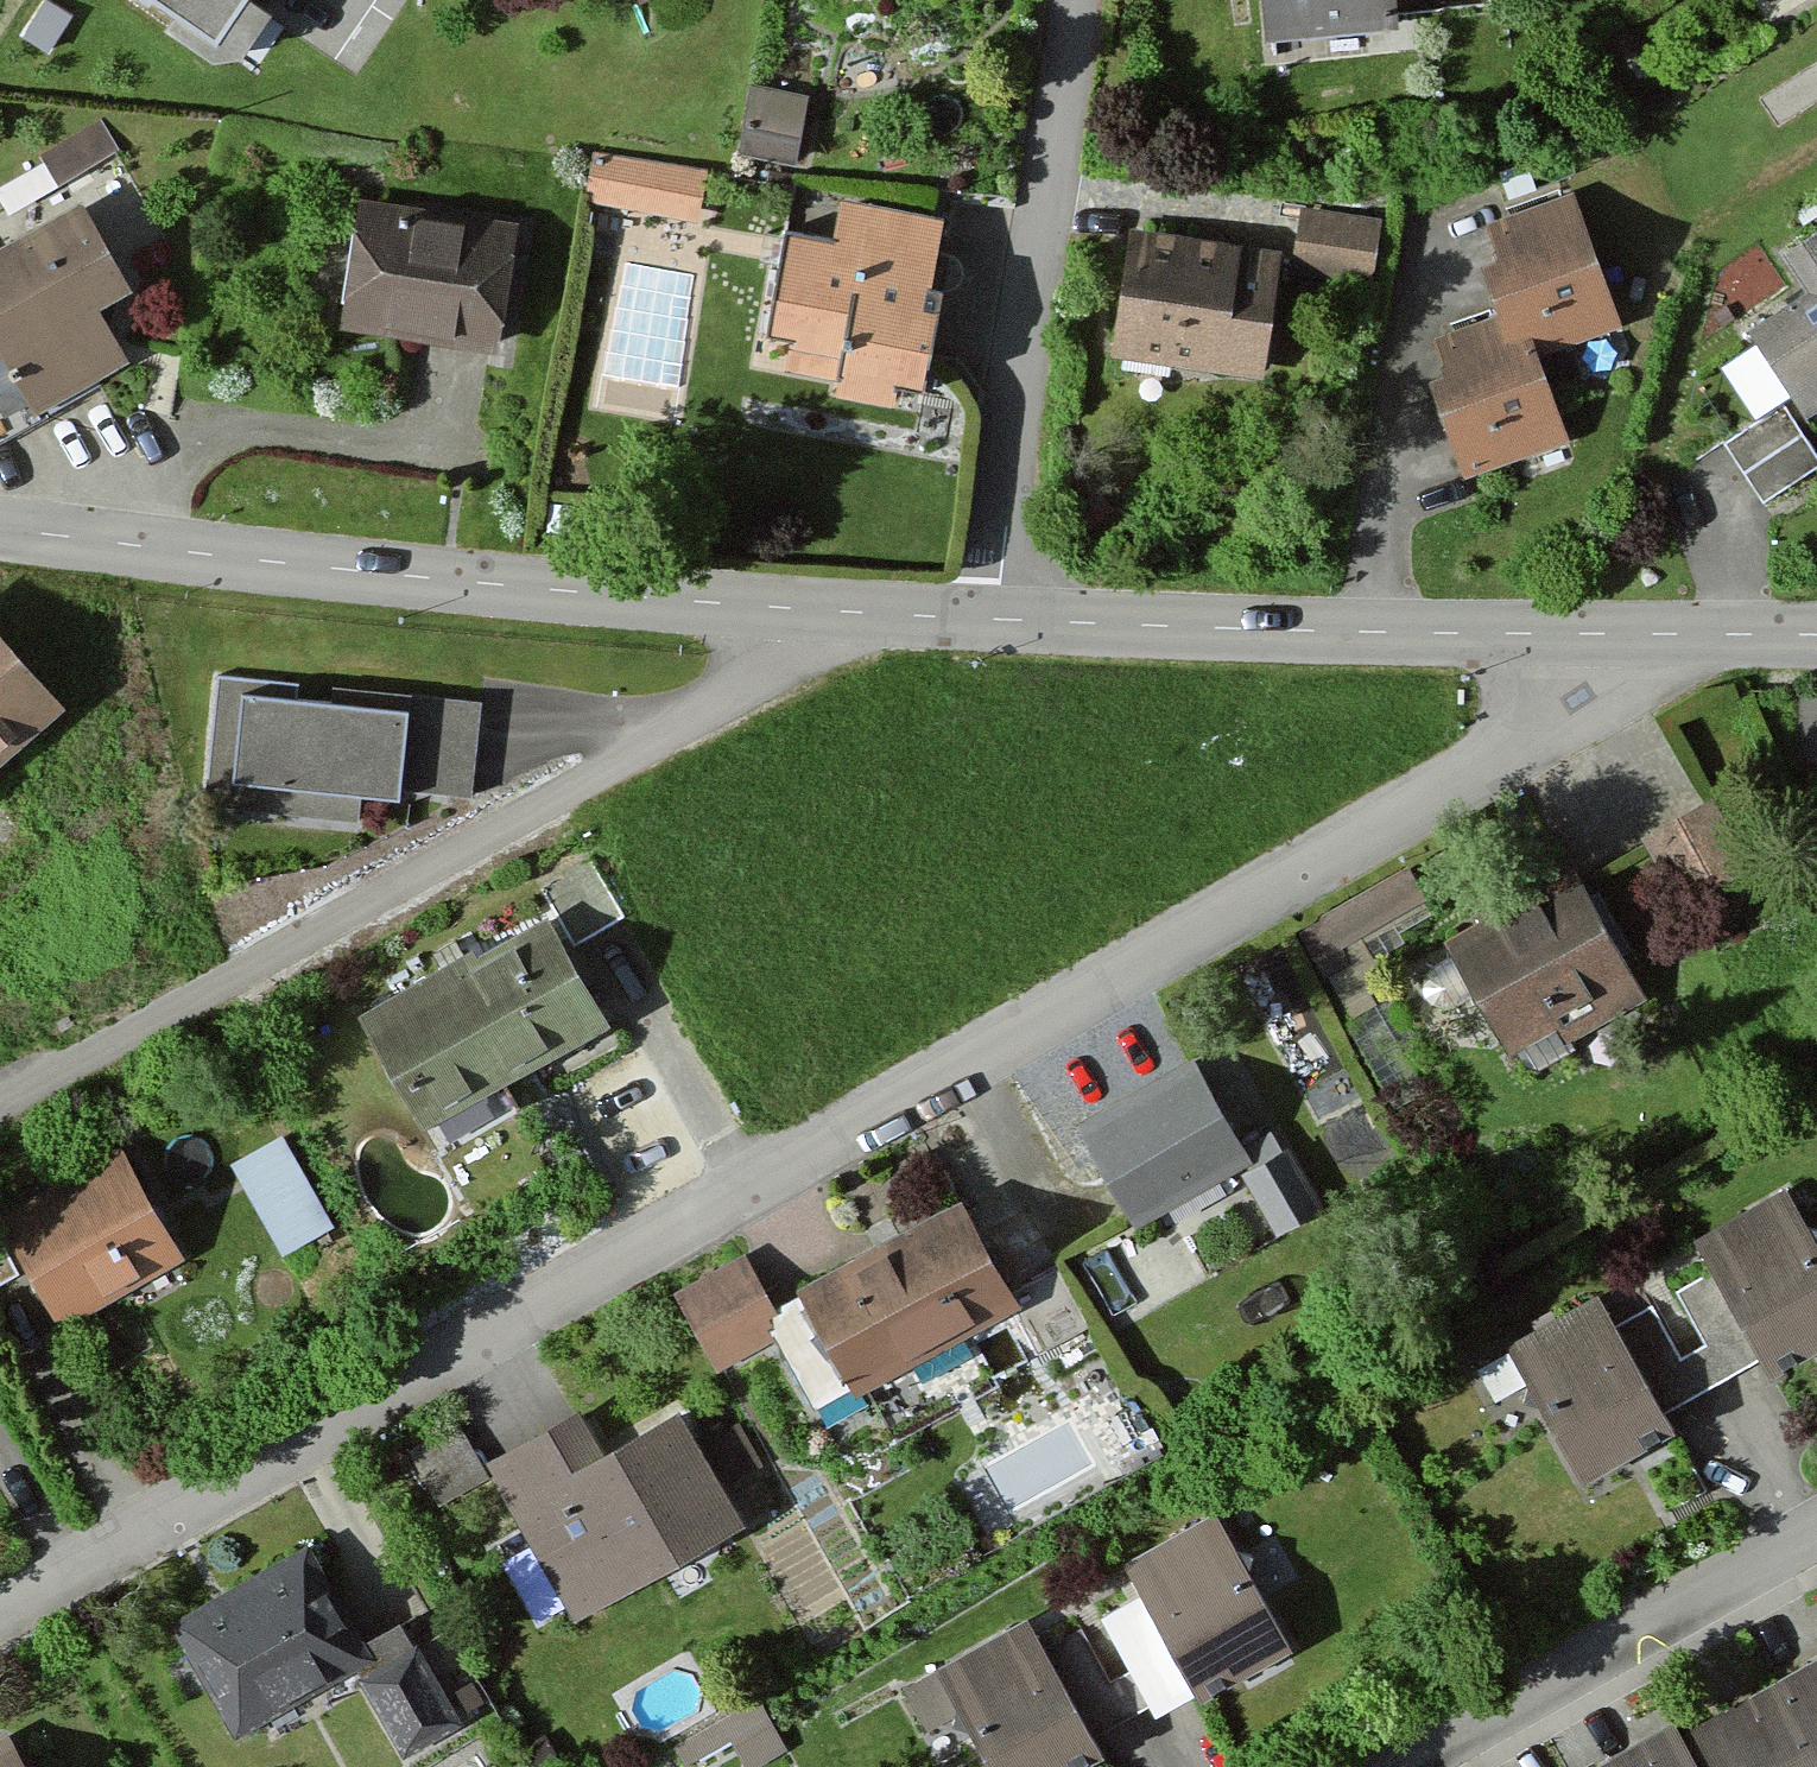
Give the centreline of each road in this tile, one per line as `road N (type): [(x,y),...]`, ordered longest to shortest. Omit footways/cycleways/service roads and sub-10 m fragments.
road 1 (residential): [(1600,636),(1579,696),(1544,731),(0,1623)]
road 2 (residential): [(771,609),(765,665),(722,706),(0,1104)]
road 3 (unclassified): [(0,527),(771,609)]
road 4 (residential): [(993,621),(1076,0)]
road 5 (unclassified): [(993,621),(1600,636)]
road 6 (residential): [(1816,1532),(1394,1766)]
road 7 (unclassified): [(771,609),(993,621)]
road 8 (unclassified): [(1600,636),(1816,635)]

